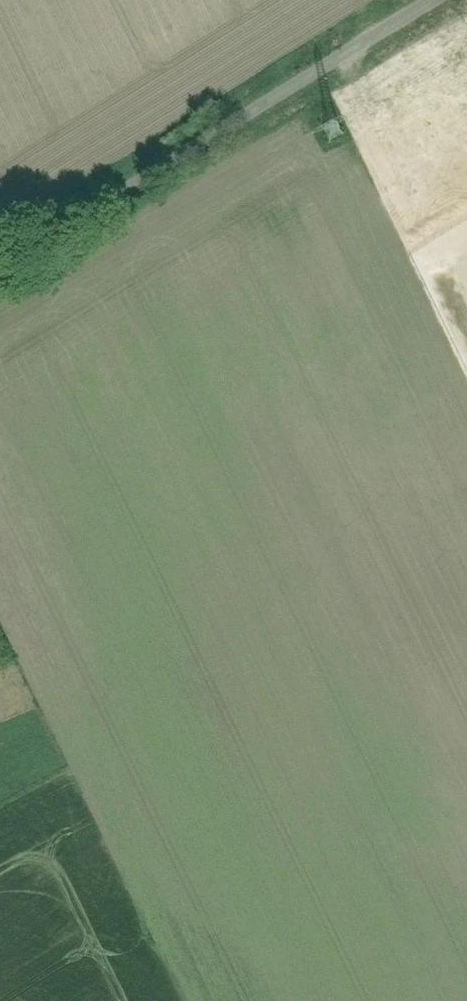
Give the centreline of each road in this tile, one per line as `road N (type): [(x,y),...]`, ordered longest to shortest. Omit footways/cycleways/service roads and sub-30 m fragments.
road 1 (unclassified): [(0,272),(438,0)]

